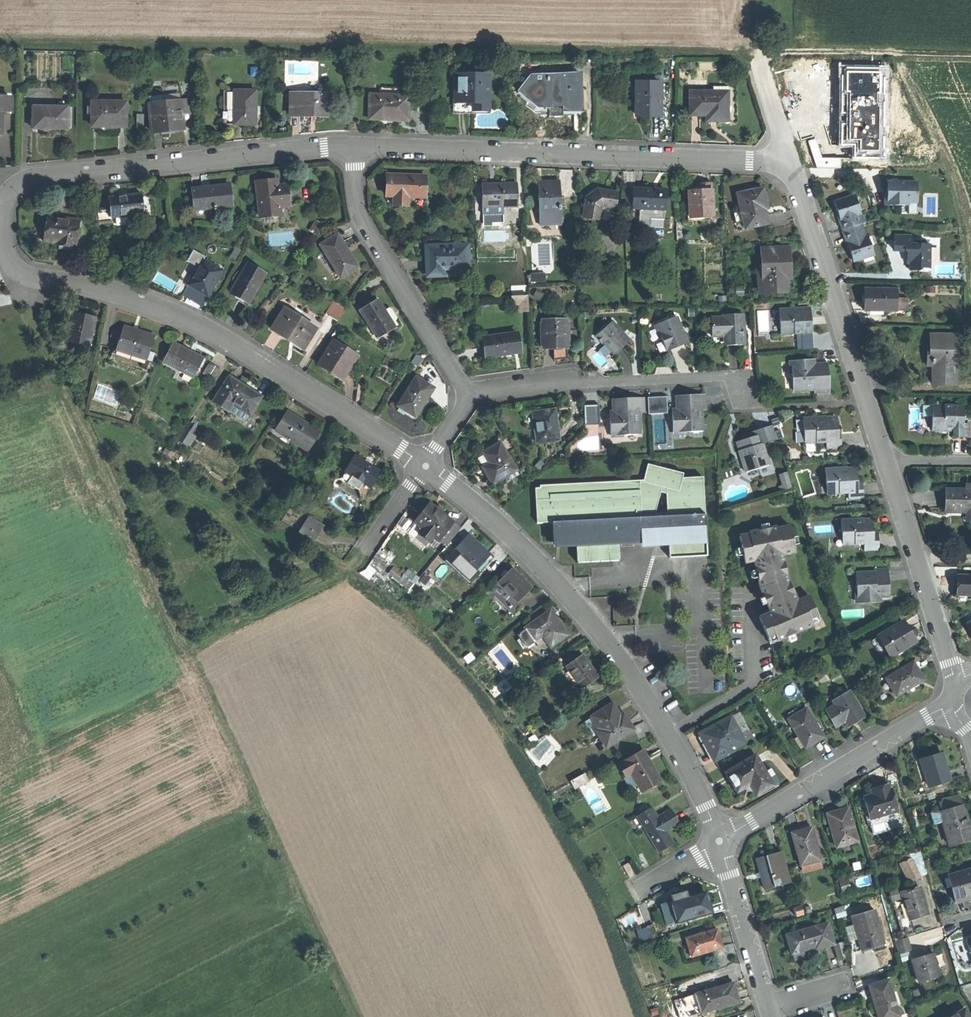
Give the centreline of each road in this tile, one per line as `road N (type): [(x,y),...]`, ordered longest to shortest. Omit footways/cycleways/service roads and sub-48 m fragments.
road 1 (track): [(0,47),(970,57)]
road 2 (track): [(13,267),(358,1016)]
road 3 (residential): [(425,466),(218,334),(132,298),(13,267),(3,208)]
road 4 (residential): [(719,840),(638,686),(582,610),(525,549),(425,466)]
road 5 (residential): [(353,147),(790,163)]
road 6 (residential): [(3,208),(28,179),(353,147)]
road 7 (residential): [(790,163),(887,461)]
road 8 (residential): [(467,394),(568,378),(582,385),(741,378),(746,396)]
road 9 (residential): [(467,394),(356,216),(353,147)]
road 10 (residential): [(951,706),(719,840)]
road 11 (residential): [(887,461),(956,685)]
road 12 (track): [(364,553),(186,649)]
road 13 (residential): [(770,1008),(719,840)]

